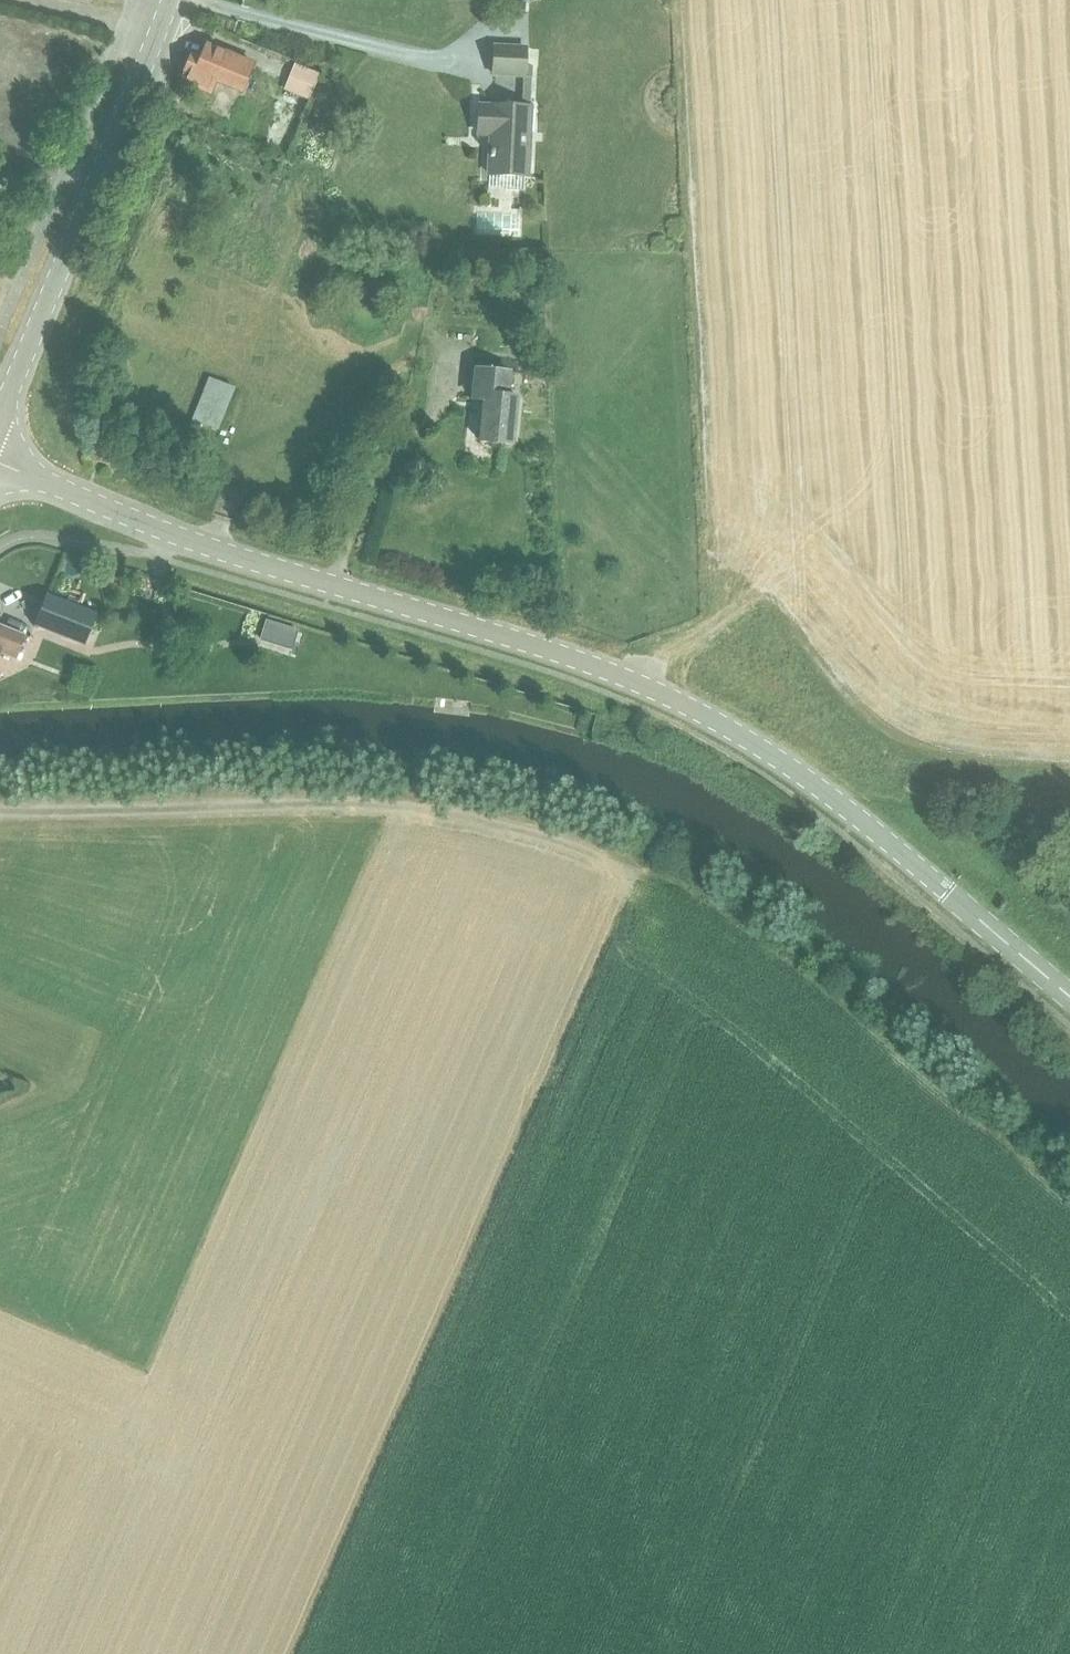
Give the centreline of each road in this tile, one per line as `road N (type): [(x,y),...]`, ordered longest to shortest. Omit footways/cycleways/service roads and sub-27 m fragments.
road 1 (tertiary): [(1069,996),(891,839),(745,733),(645,682),(482,627),(317,584),(0,460)]
road 2 (track): [(0,820),(321,809),(395,816),(472,826),(637,882)]
road 3 (secondary): [(0,419),(155,34)]

